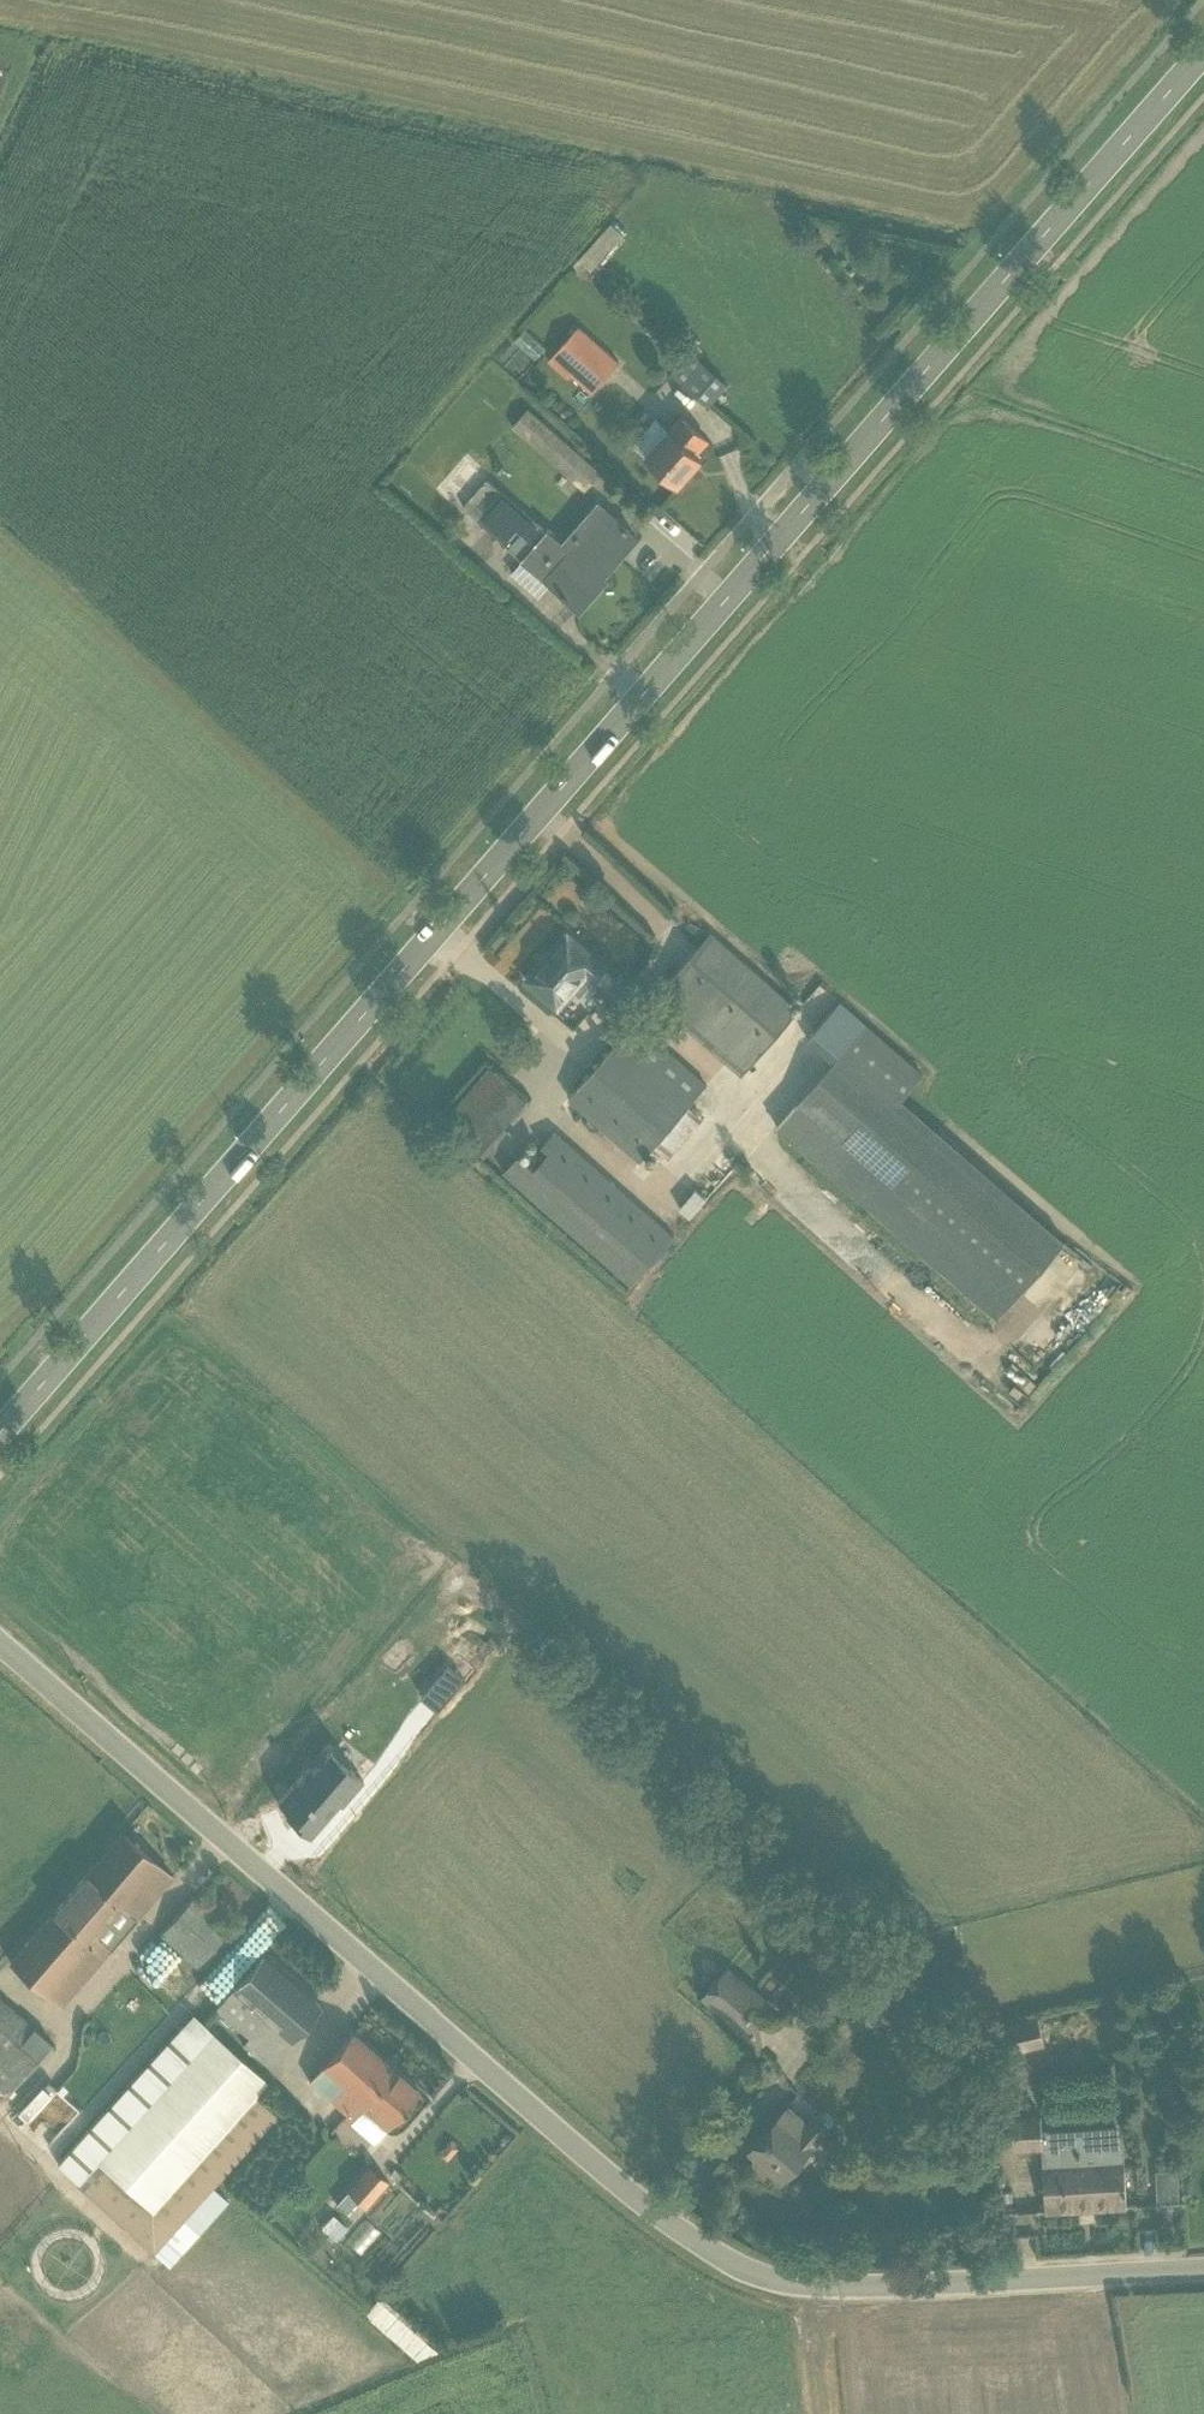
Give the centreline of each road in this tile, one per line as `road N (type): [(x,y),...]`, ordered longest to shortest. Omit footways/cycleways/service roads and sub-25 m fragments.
road 1 (primary): [(1203,61),(0,1419)]
road 2 (unclassified): [(1203,2262),(857,2283),(750,2266),(668,2218),(0,1636)]

